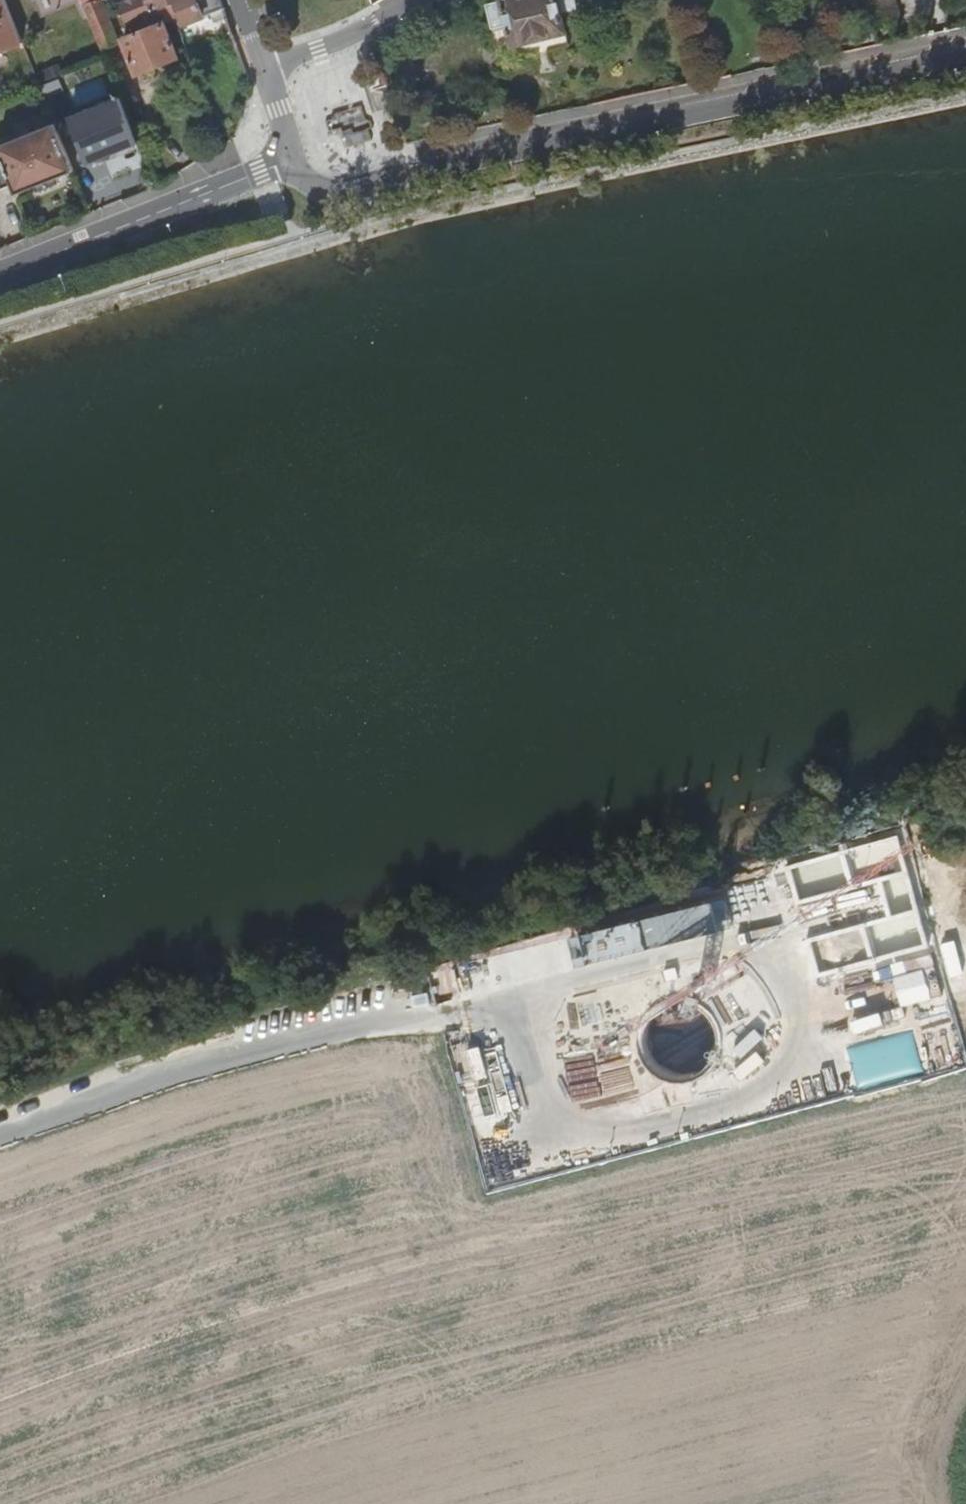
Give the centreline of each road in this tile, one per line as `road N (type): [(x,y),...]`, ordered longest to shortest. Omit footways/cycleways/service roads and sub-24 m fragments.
road 1 (secondary): [(291,160),(318,190),(354,192),(965,55)]
road 2 (secondary): [(291,160),(0,277)]
road 3 (secondary): [(411,0),(342,39),(261,65)]

